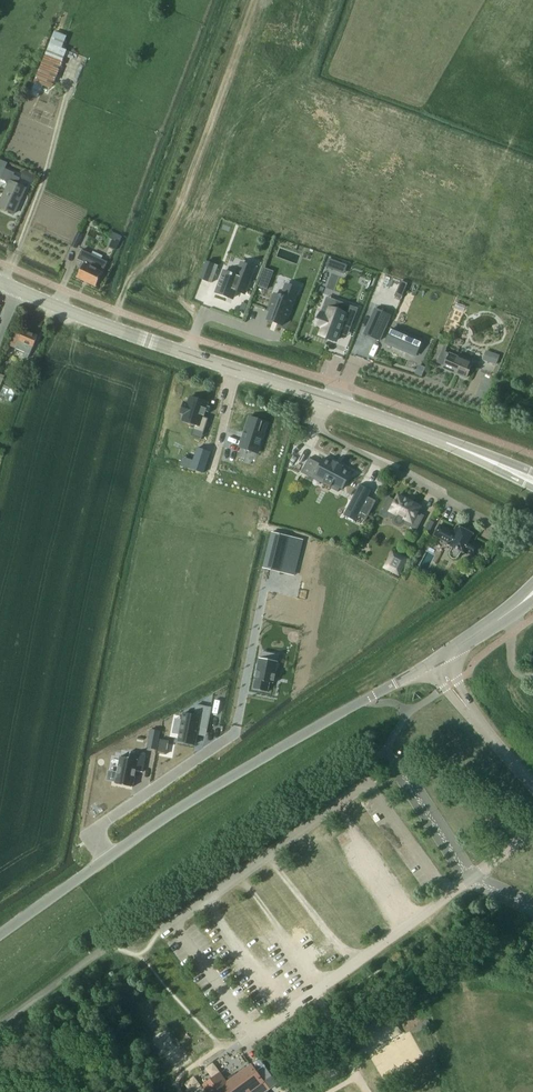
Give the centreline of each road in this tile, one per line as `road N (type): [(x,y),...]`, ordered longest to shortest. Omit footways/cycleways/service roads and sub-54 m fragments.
road 1 (unclassified): [(107,858),(193,798),(436,660)]
road 2 (tertiary): [(328,397),(115,330),(0,280)]
road 3 (unclassified): [(107,858),(97,837),(101,824),(233,733),(265,586)]
road 4 (residential): [(505,531),(314,428),(328,397)]
road 5 (residential): [(532,784),(436,660)]
road 6 (unclassified): [(0,933),(107,858)]
road 7 (tertiary): [(446,443),(328,397)]

